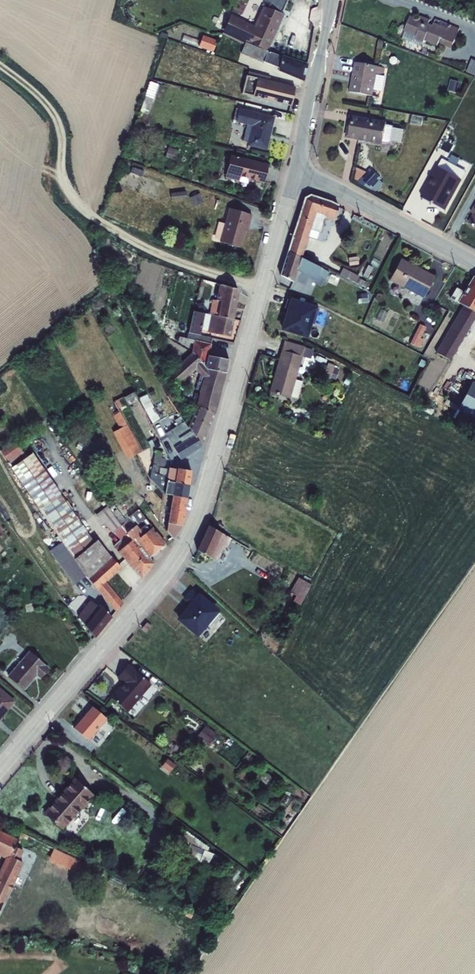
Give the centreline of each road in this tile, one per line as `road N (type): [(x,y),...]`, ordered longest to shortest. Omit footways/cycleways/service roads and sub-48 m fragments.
road 1 (residential): [(0,767),(193,541),(296,174)]
road 2 (track): [(0,64),(42,100),(62,132),(68,199),(172,260),(260,290)]
road 3 (unclassified): [(296,174),(474,266)]
road 4 (residential): [(296,174),(332,0)]

